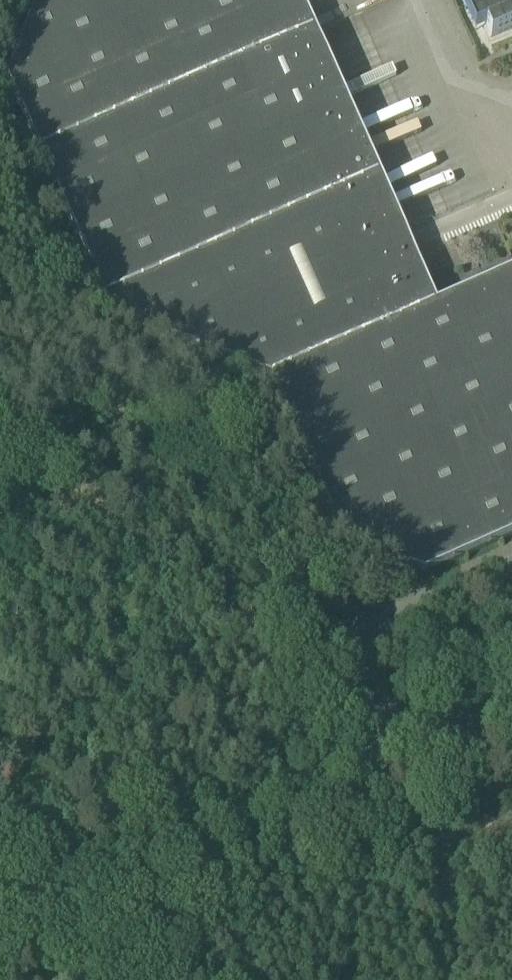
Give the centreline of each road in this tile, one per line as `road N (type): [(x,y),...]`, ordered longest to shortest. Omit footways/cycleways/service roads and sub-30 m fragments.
road 1 (unclassified): [(0,931),(392,758)]
road 2 (unclassified): [(392,758),(347,638),(511,565)]
road 3 (unclassified): [(392,758),(511,705)]

